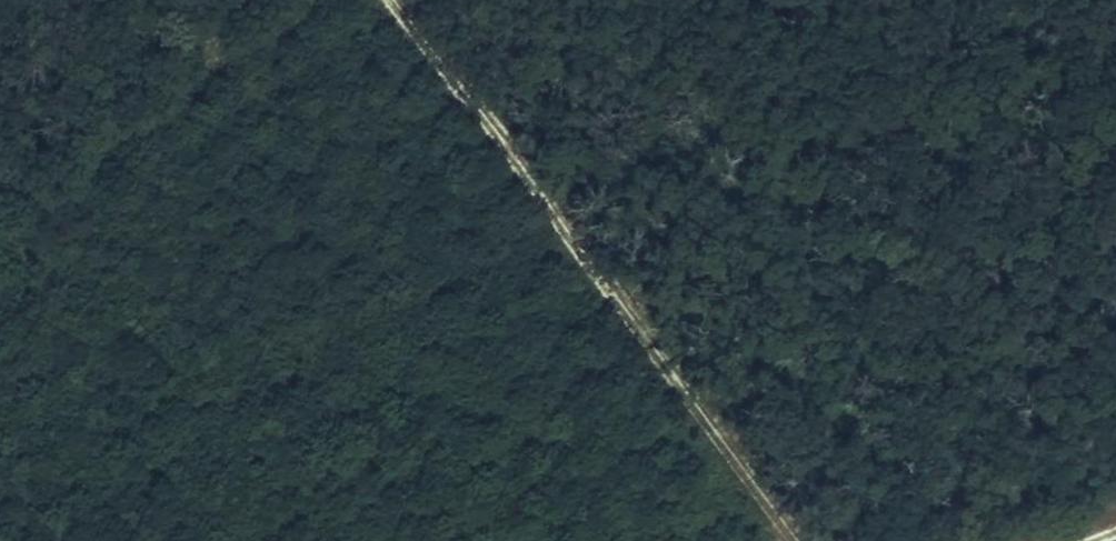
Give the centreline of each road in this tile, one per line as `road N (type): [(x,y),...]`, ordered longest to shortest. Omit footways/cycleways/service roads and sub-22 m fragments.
road 1 (track): [(408,0),(807,540)]

